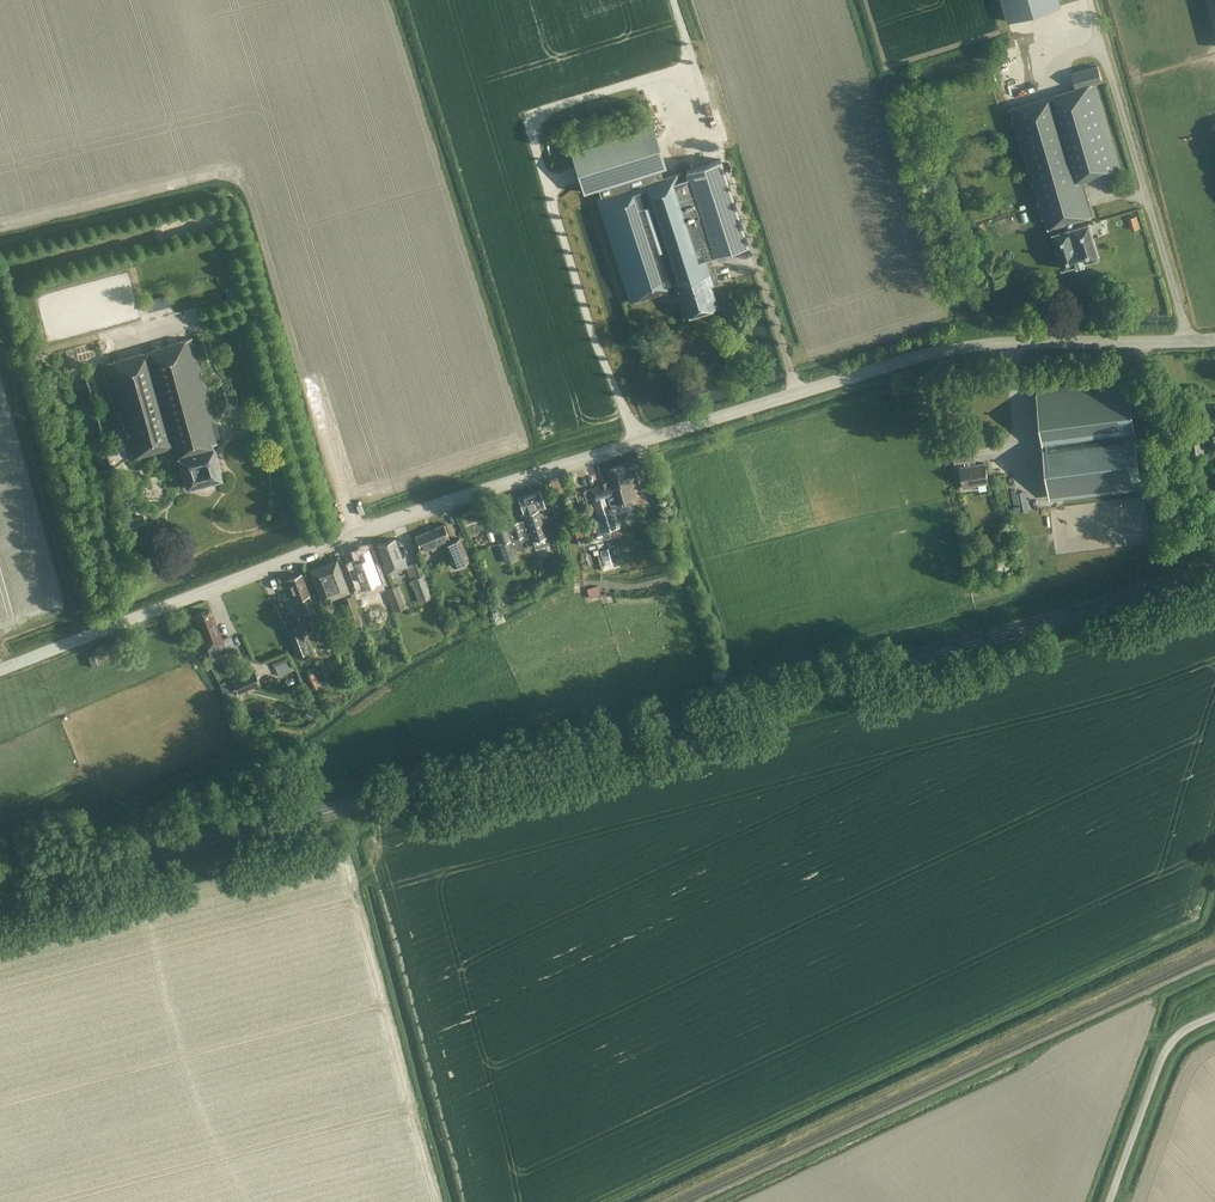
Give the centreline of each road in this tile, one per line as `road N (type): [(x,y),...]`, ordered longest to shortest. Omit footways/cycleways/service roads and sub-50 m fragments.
road 1 (primary): [(0,898),(1060,618),(1214,566)]
road 2 (unclassified): [(0,673),(416,516),(773,399),(970,351),(1189,343)]
road 3 (unclassified): [(1109,1201),(1165,1049),(1214,1015)]

